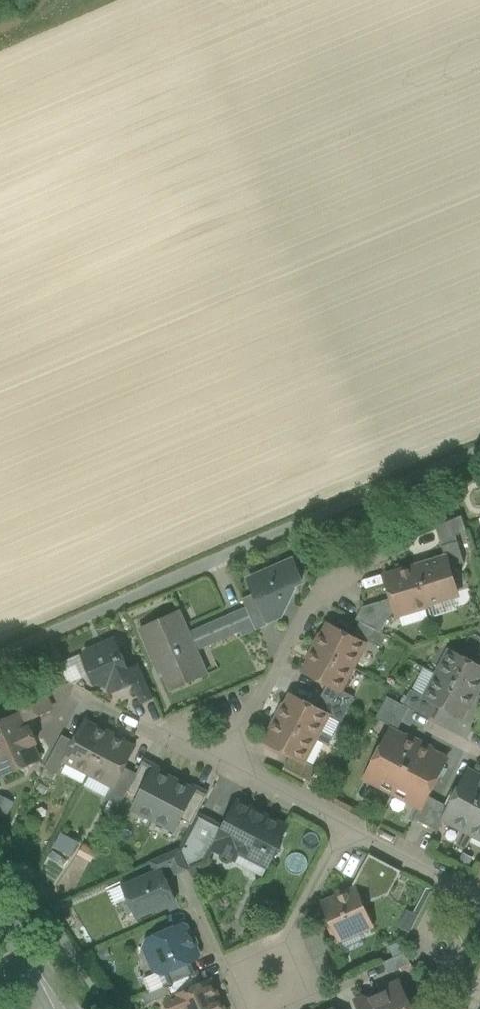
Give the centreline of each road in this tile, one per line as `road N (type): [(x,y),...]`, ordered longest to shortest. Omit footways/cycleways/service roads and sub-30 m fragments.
road 1 (track): [(479,452),(0,657)]
road 2 (residential): [(230,762),(323,582),(409,548)]
road 3 (residential): [(359,825),(276,981)]
road 4 (residential): [(230,762),(82,689)]
road 5 (residential): [(359,825),(230,762)]
road 6 (residential): [(479,888),(359,825)]

